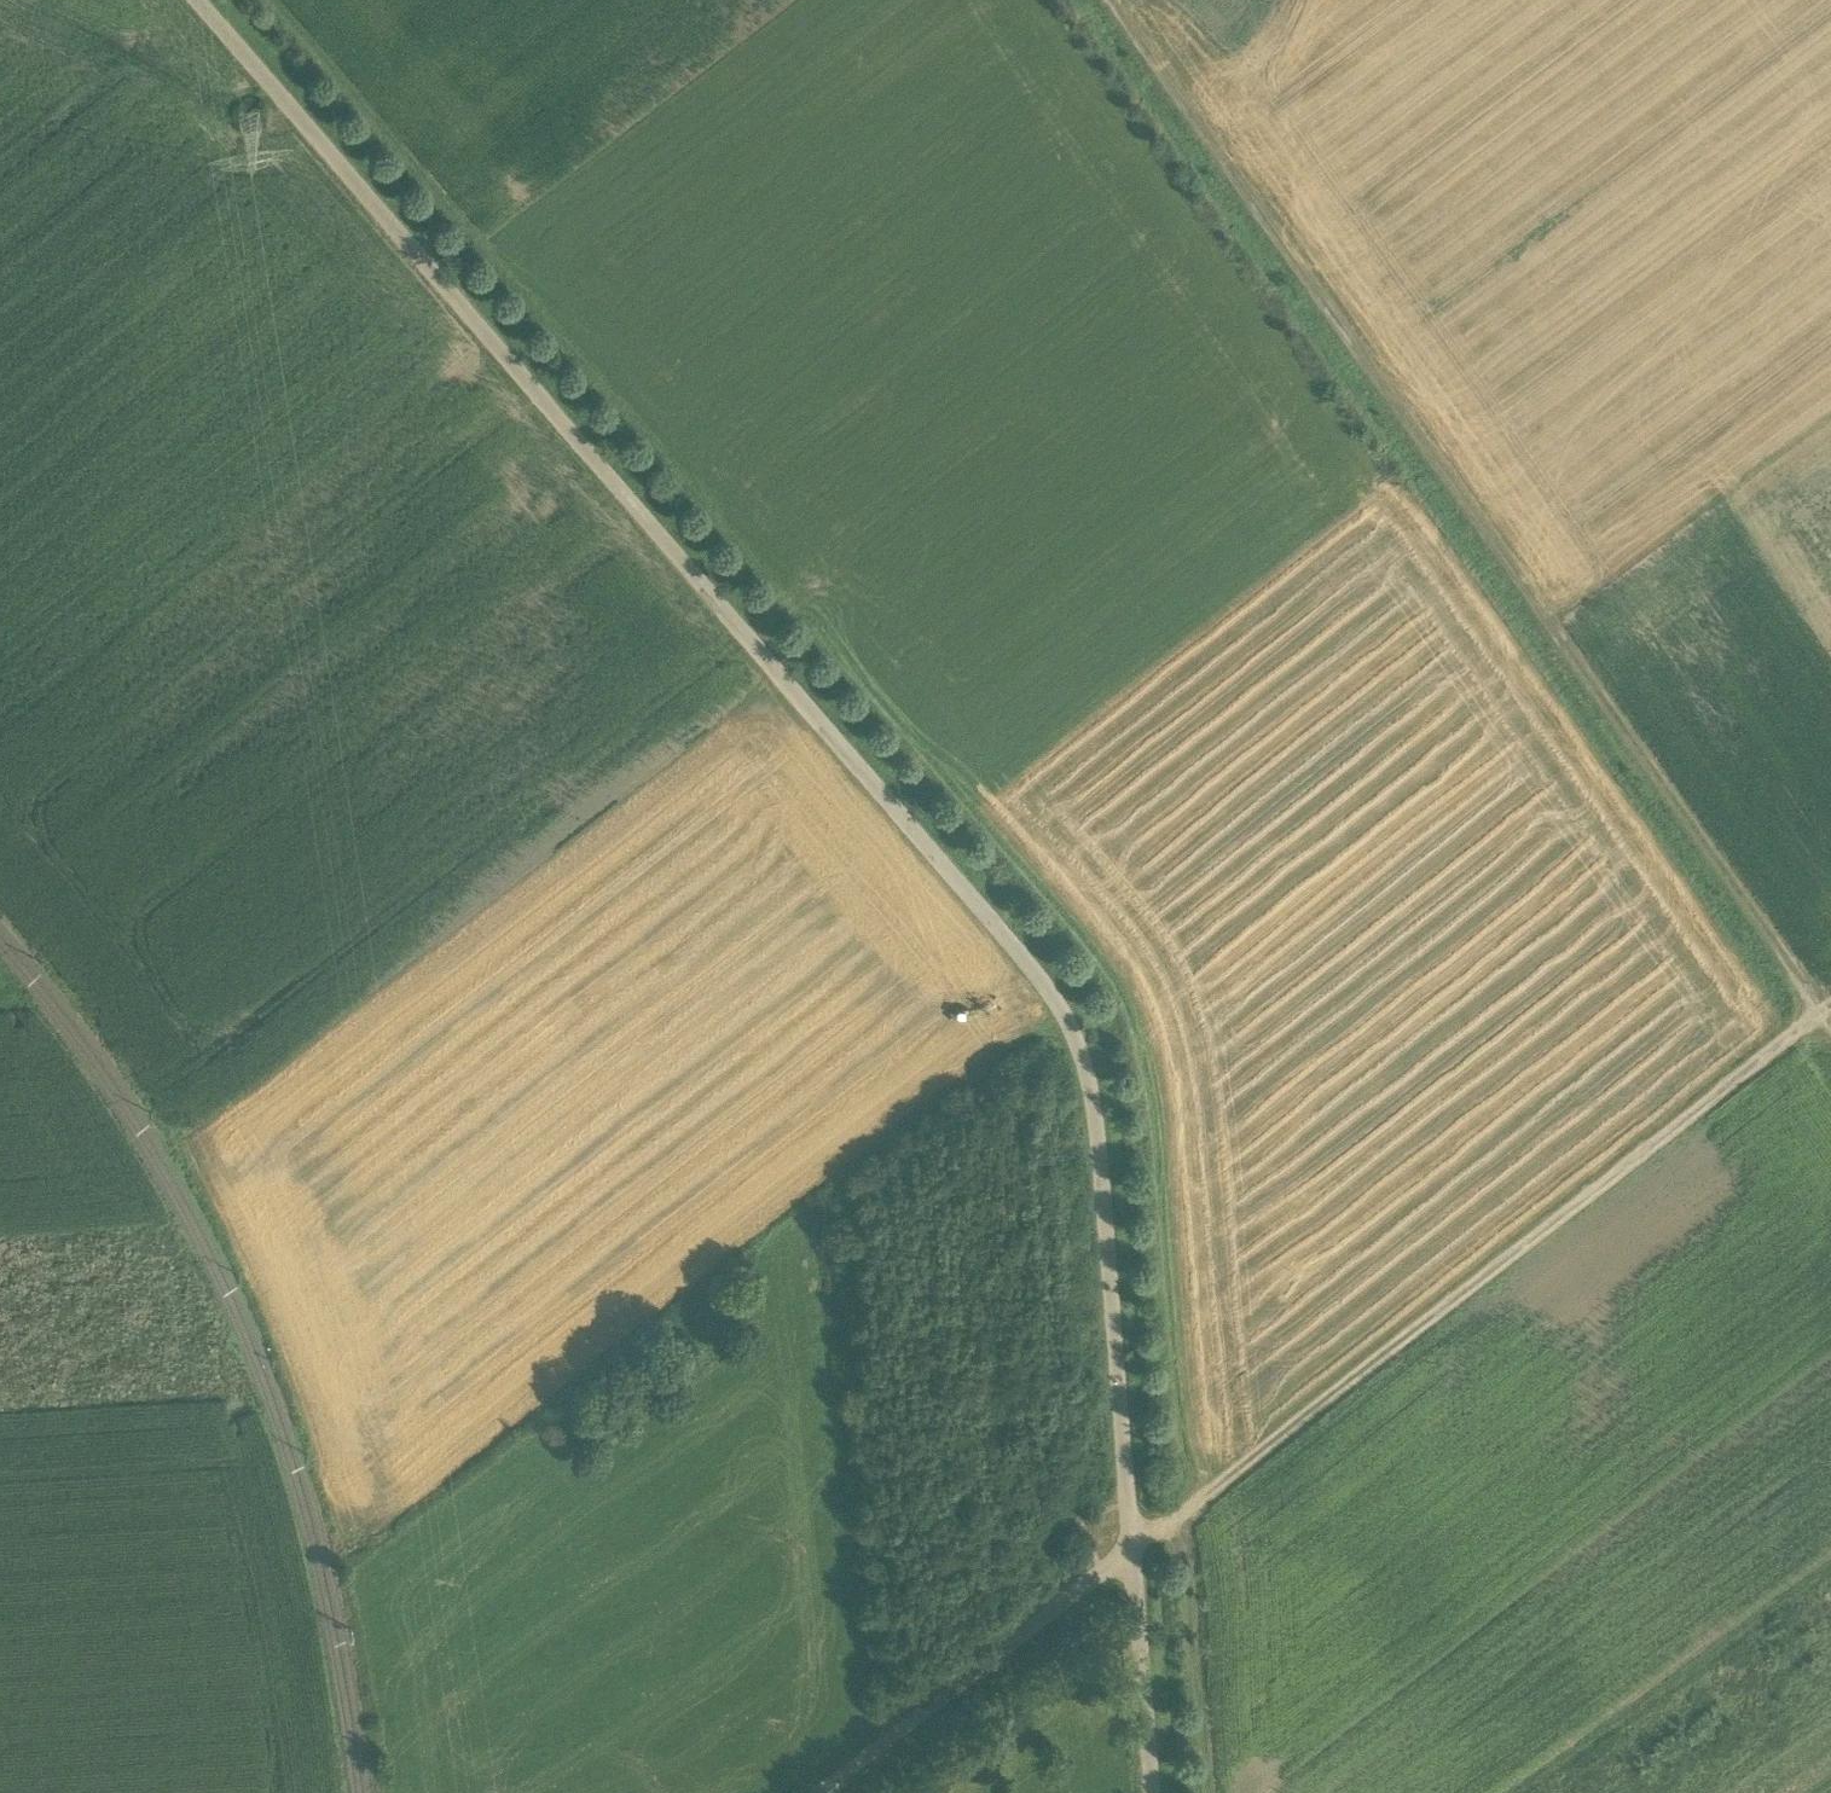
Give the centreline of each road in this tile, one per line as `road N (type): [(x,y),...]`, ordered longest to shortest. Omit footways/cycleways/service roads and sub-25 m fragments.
road 1 (track): [(206,0),(1058,1009),(1077,1048),(1101,1171),(1151,1792)]
road 2 (track): [(1115,0),(1830,1021)]
road 3 (track): [(1103,1573),(1830,1005)]
road 4 (track): [(822,1792),(1103,1573)]

